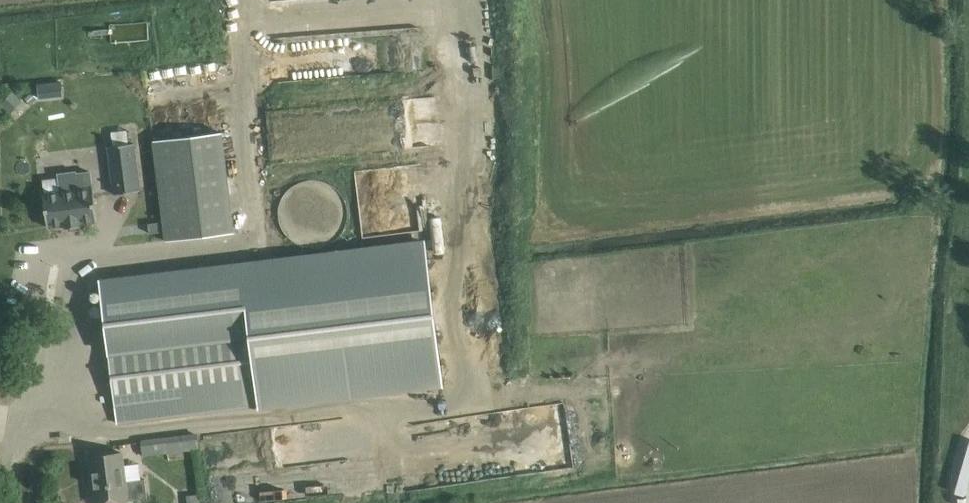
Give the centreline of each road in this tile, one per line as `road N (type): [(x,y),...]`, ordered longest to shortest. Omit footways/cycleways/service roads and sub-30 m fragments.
road 1 (track): [(41,271),(255,252),(236,0)]
road 2 (unclassified): [(3,502),(41,271)]

